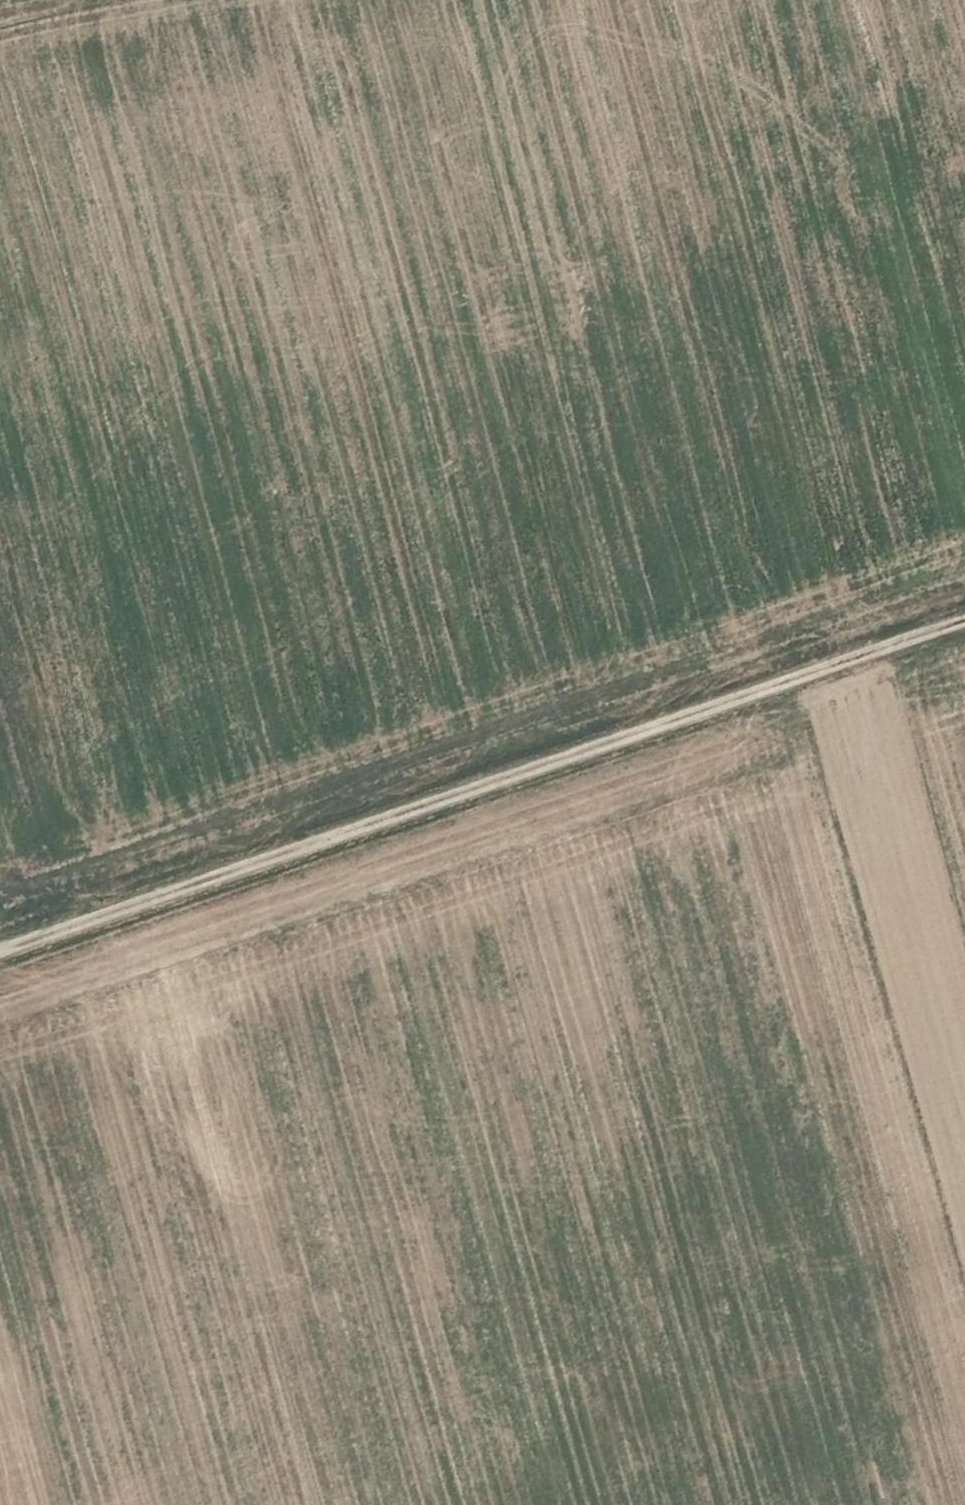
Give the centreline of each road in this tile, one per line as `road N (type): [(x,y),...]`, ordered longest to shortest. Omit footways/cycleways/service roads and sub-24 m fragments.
road 1 (track): [(0,956),(964,624)]

